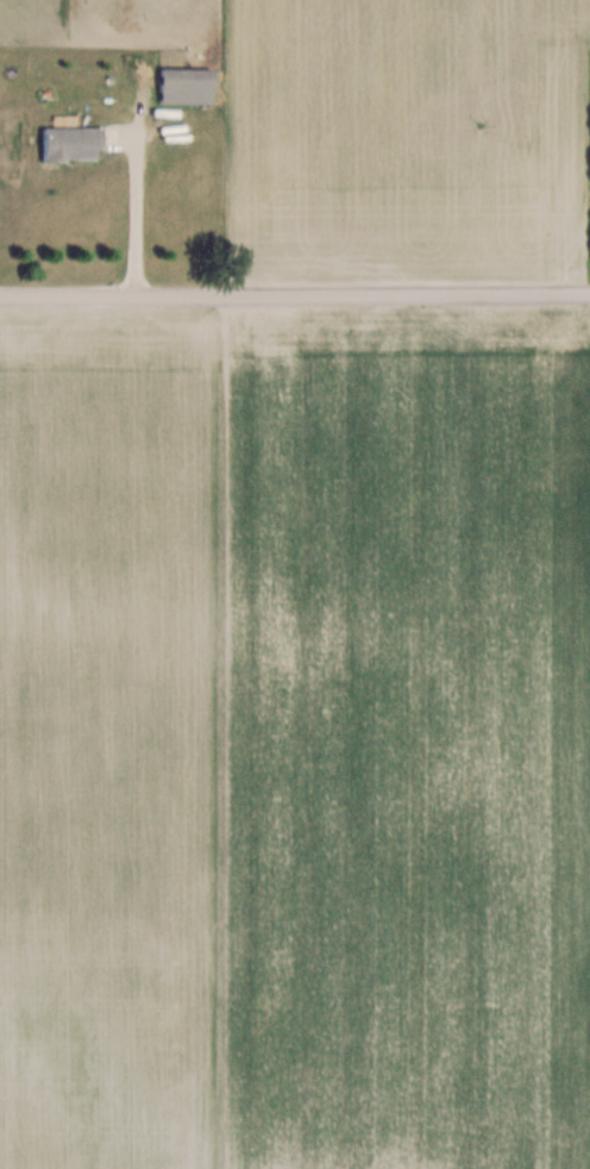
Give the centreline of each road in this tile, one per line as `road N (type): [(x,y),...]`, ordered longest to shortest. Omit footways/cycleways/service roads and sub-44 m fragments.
road 1 (residential): [(0,302),(589,301)]

